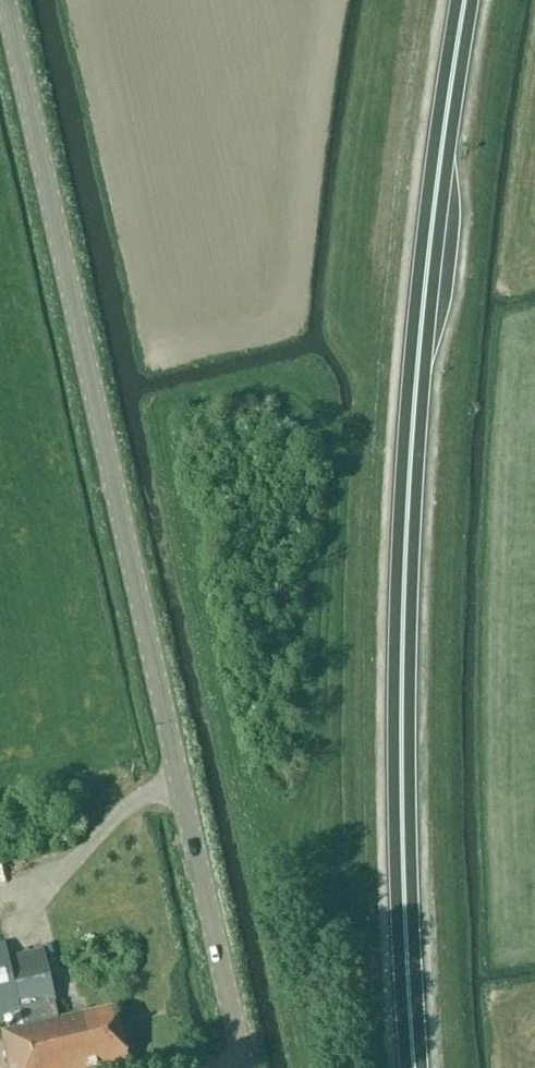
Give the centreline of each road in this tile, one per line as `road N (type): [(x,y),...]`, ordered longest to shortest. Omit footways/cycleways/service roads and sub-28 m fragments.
road 1 (tertiary): [(248,1067),(10,0)]
road 2 (trunk): [(413,1067),(403,826),(405,537),(426,265),(466,0)]

